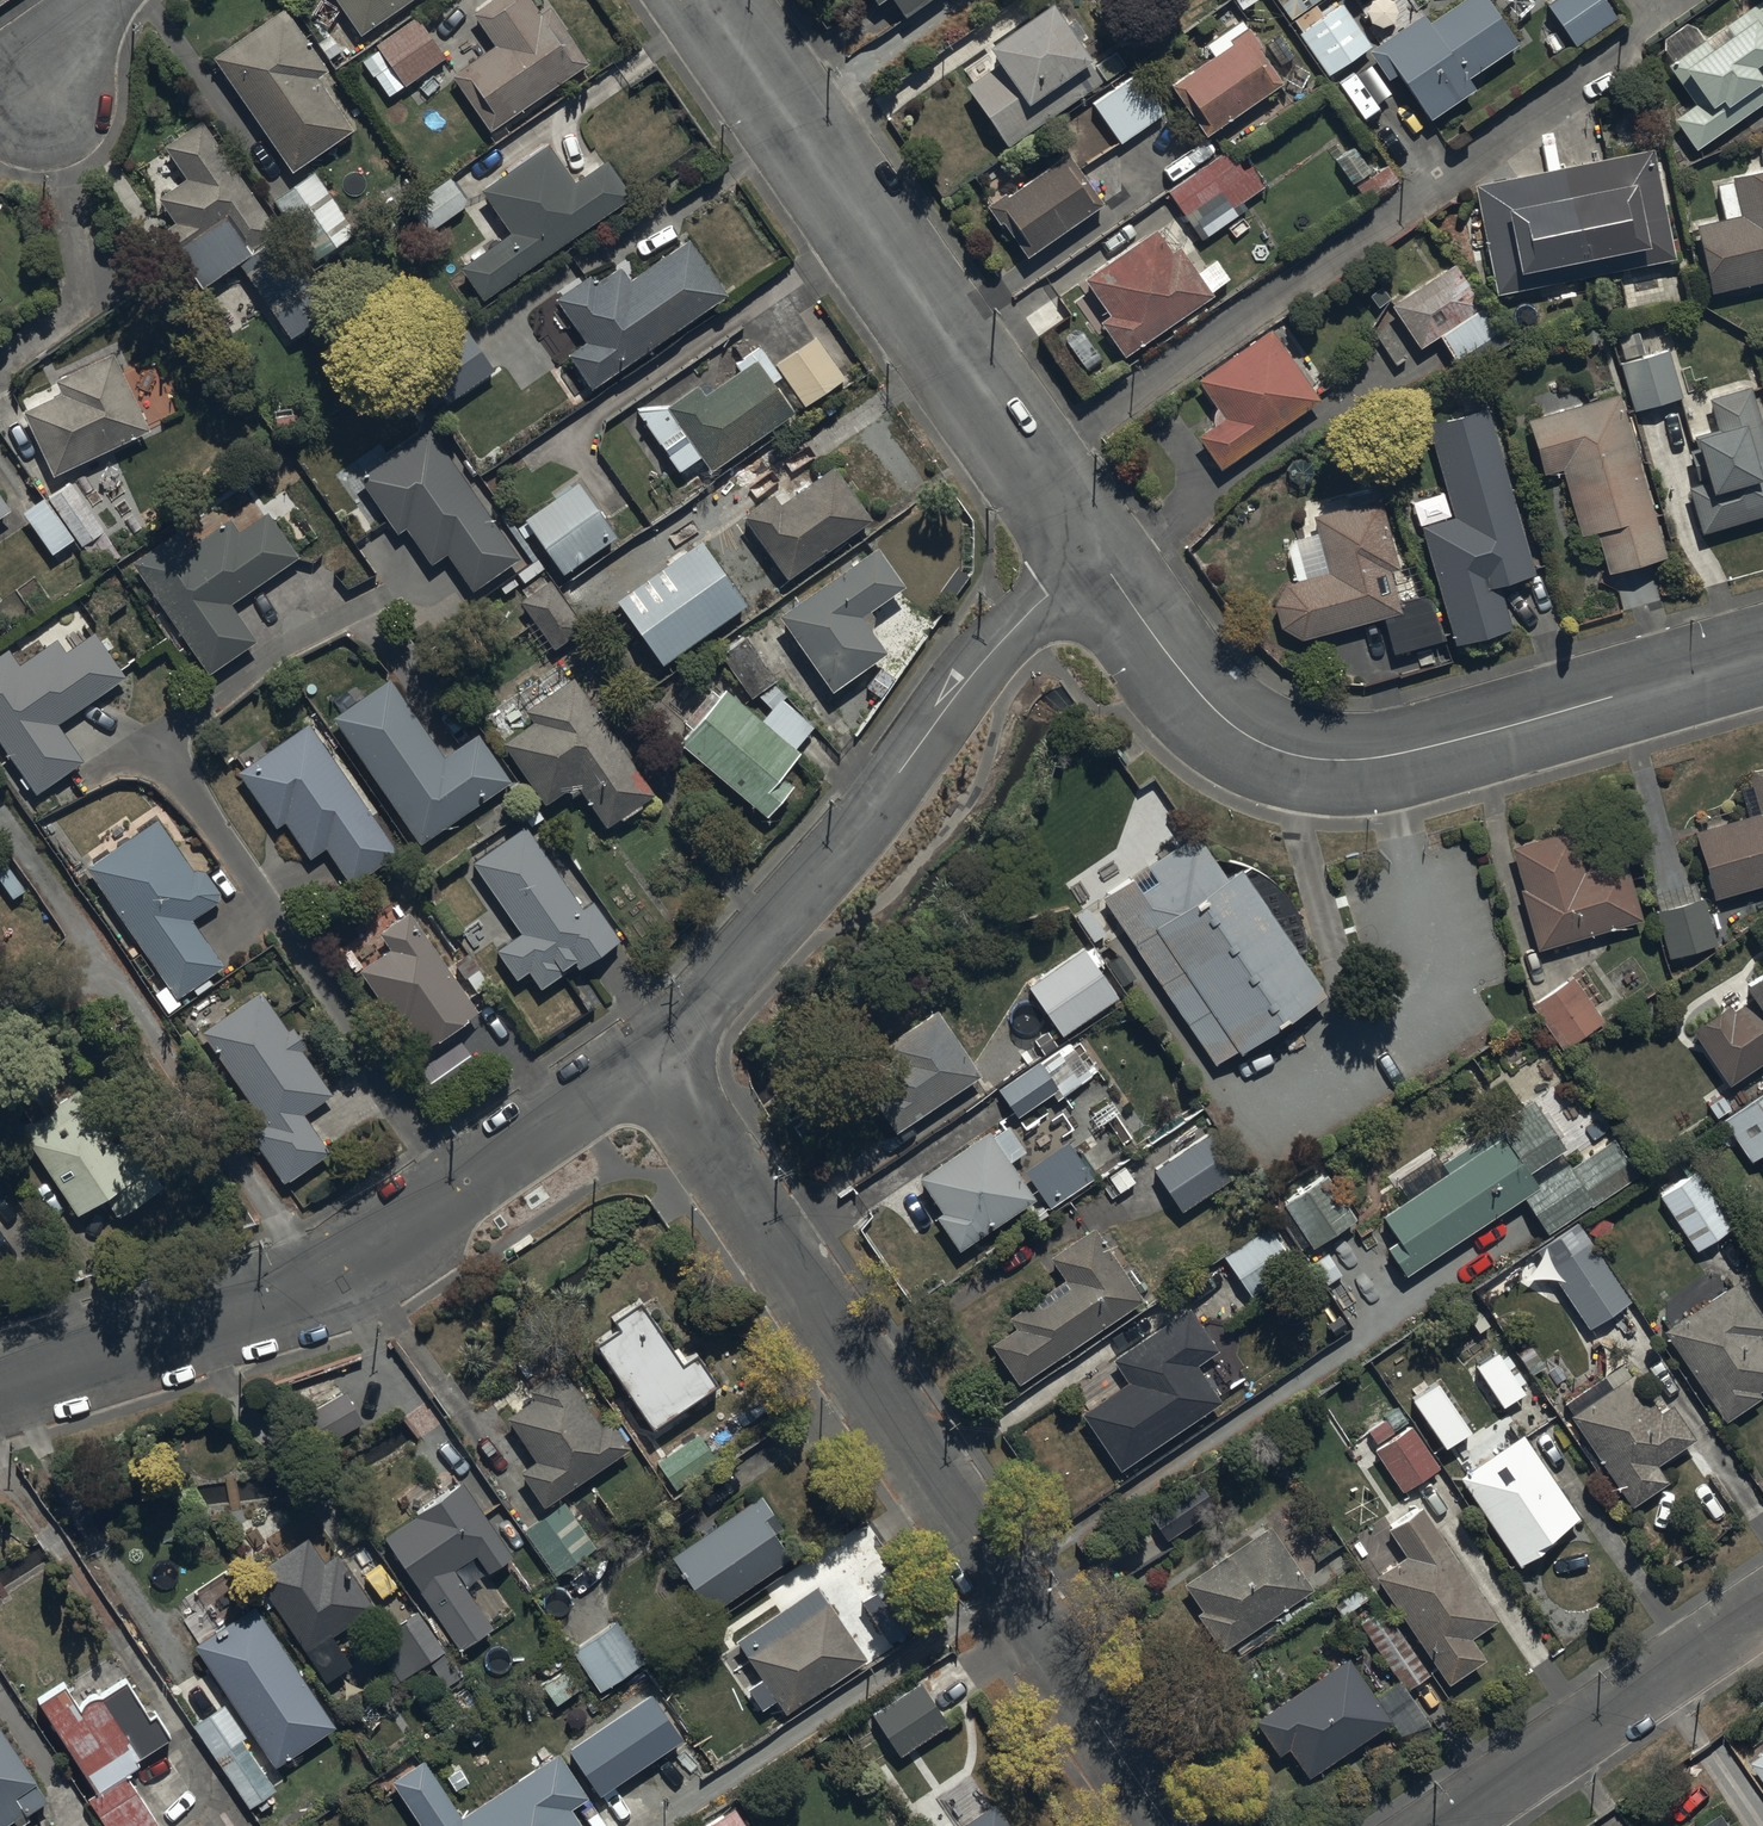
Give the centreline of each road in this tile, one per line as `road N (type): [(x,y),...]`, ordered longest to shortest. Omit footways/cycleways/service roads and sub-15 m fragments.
road 1 (residential): [(657,1056),(1170,1825)]
road 2 (residential): [(1099,557),(1225,722),(1254,741),(1313,760),(1407,752),(1762,656)]
road 3 (residential): [(657,1056),(992,652),(1099,557)]
road 4 (residential): [(1035,463),(716,0)]
road 5 (residential): [(156,744),(463,1188)]
road 6 (residential): [(0,1388),(311,1287),(355,1267),(463,1188)]
road 7 (residential): [(1459,1825),(1762,1619)]
road 8 (residential): [(463,1188),(657,1056)]
road 9 (residential): [(108,0),(83,18),(36,79),(26,129)]

